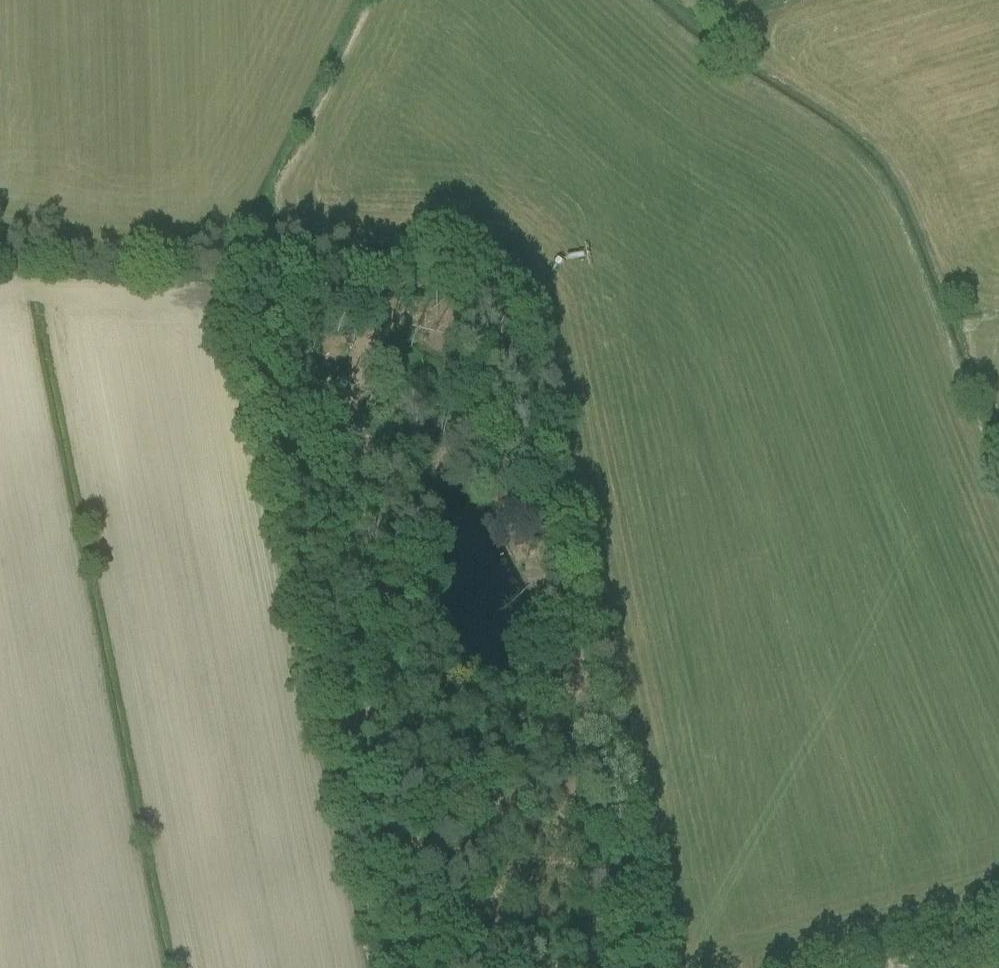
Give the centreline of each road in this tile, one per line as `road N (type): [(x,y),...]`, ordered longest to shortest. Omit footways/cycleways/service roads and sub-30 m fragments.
road 1 (track): [(0,248),(215,261)]

